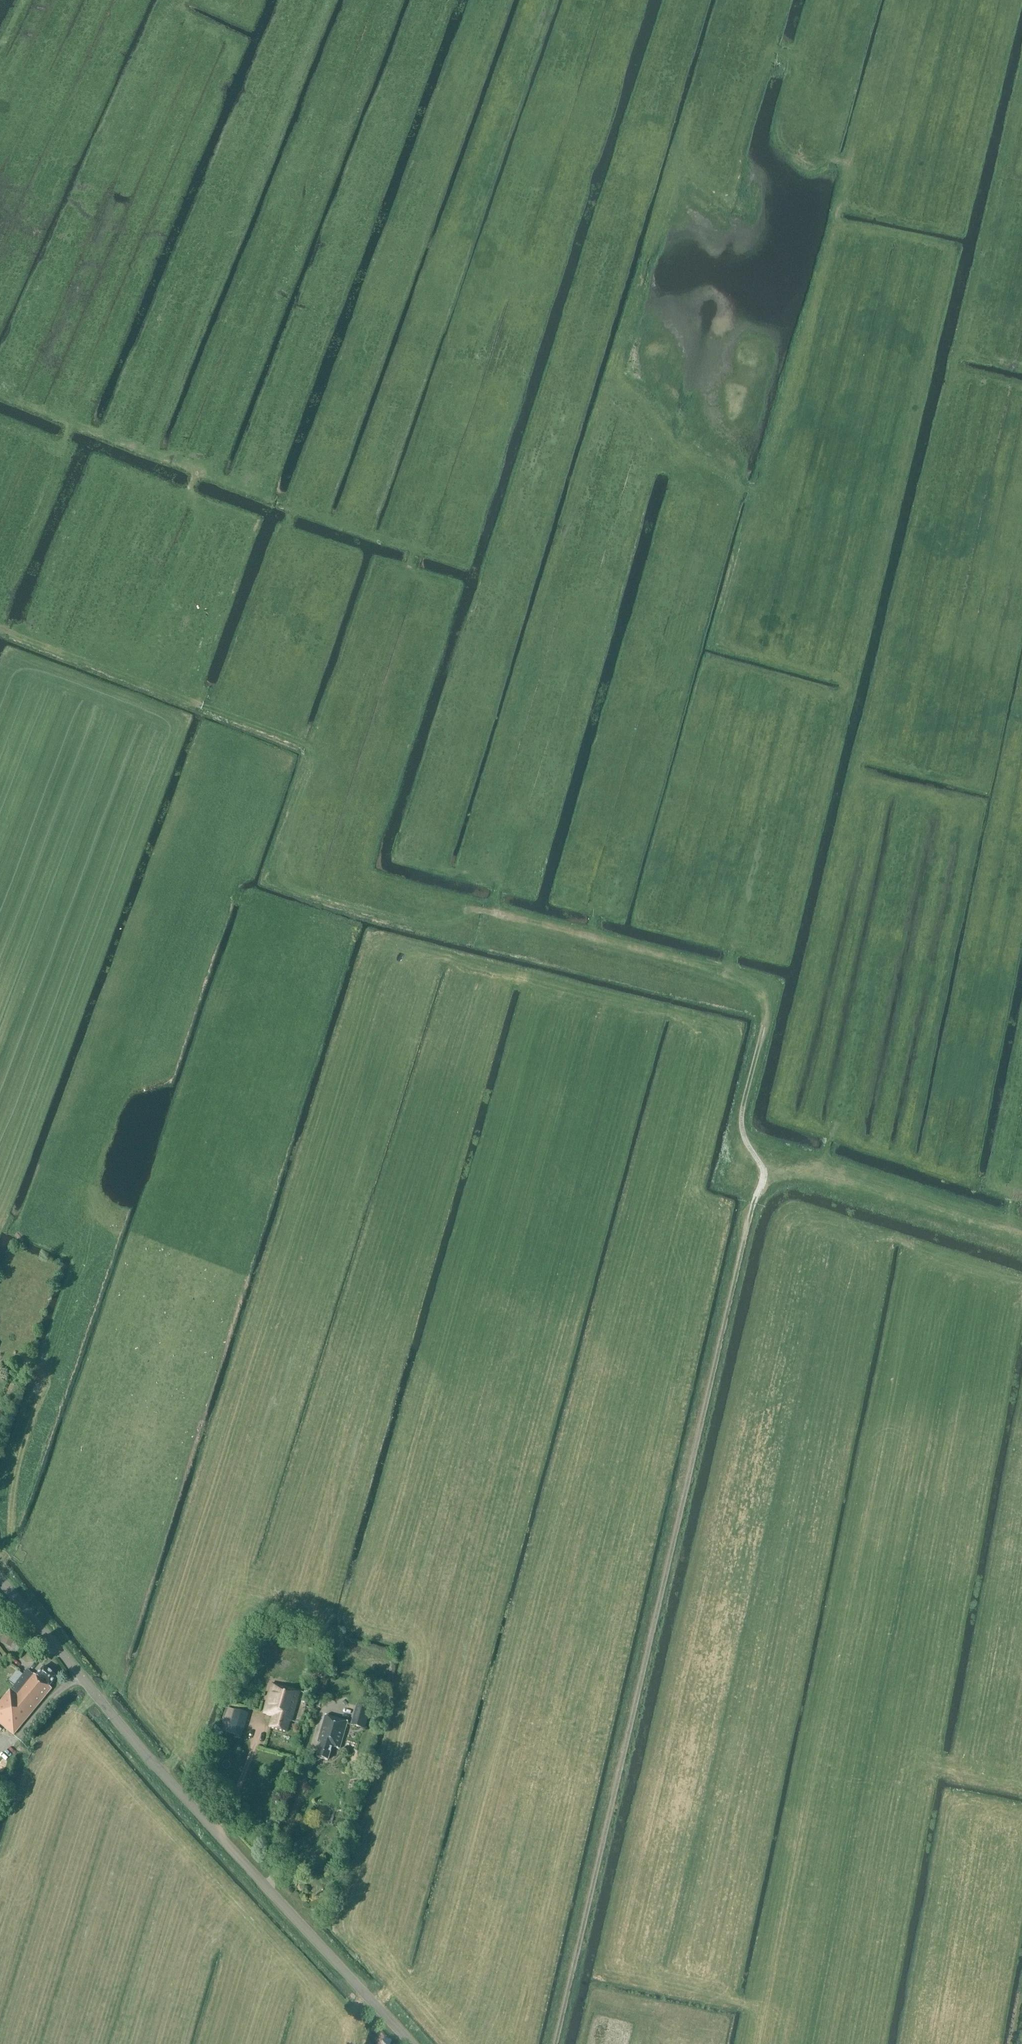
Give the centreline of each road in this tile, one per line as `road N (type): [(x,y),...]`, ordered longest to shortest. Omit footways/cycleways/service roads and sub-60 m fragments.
road 1 (track): [(762,1033),(741,1121),(760,1180),(556,2043)]
road 2 (unclassified): [(412,2043),(130,1736),(0,1581)]

